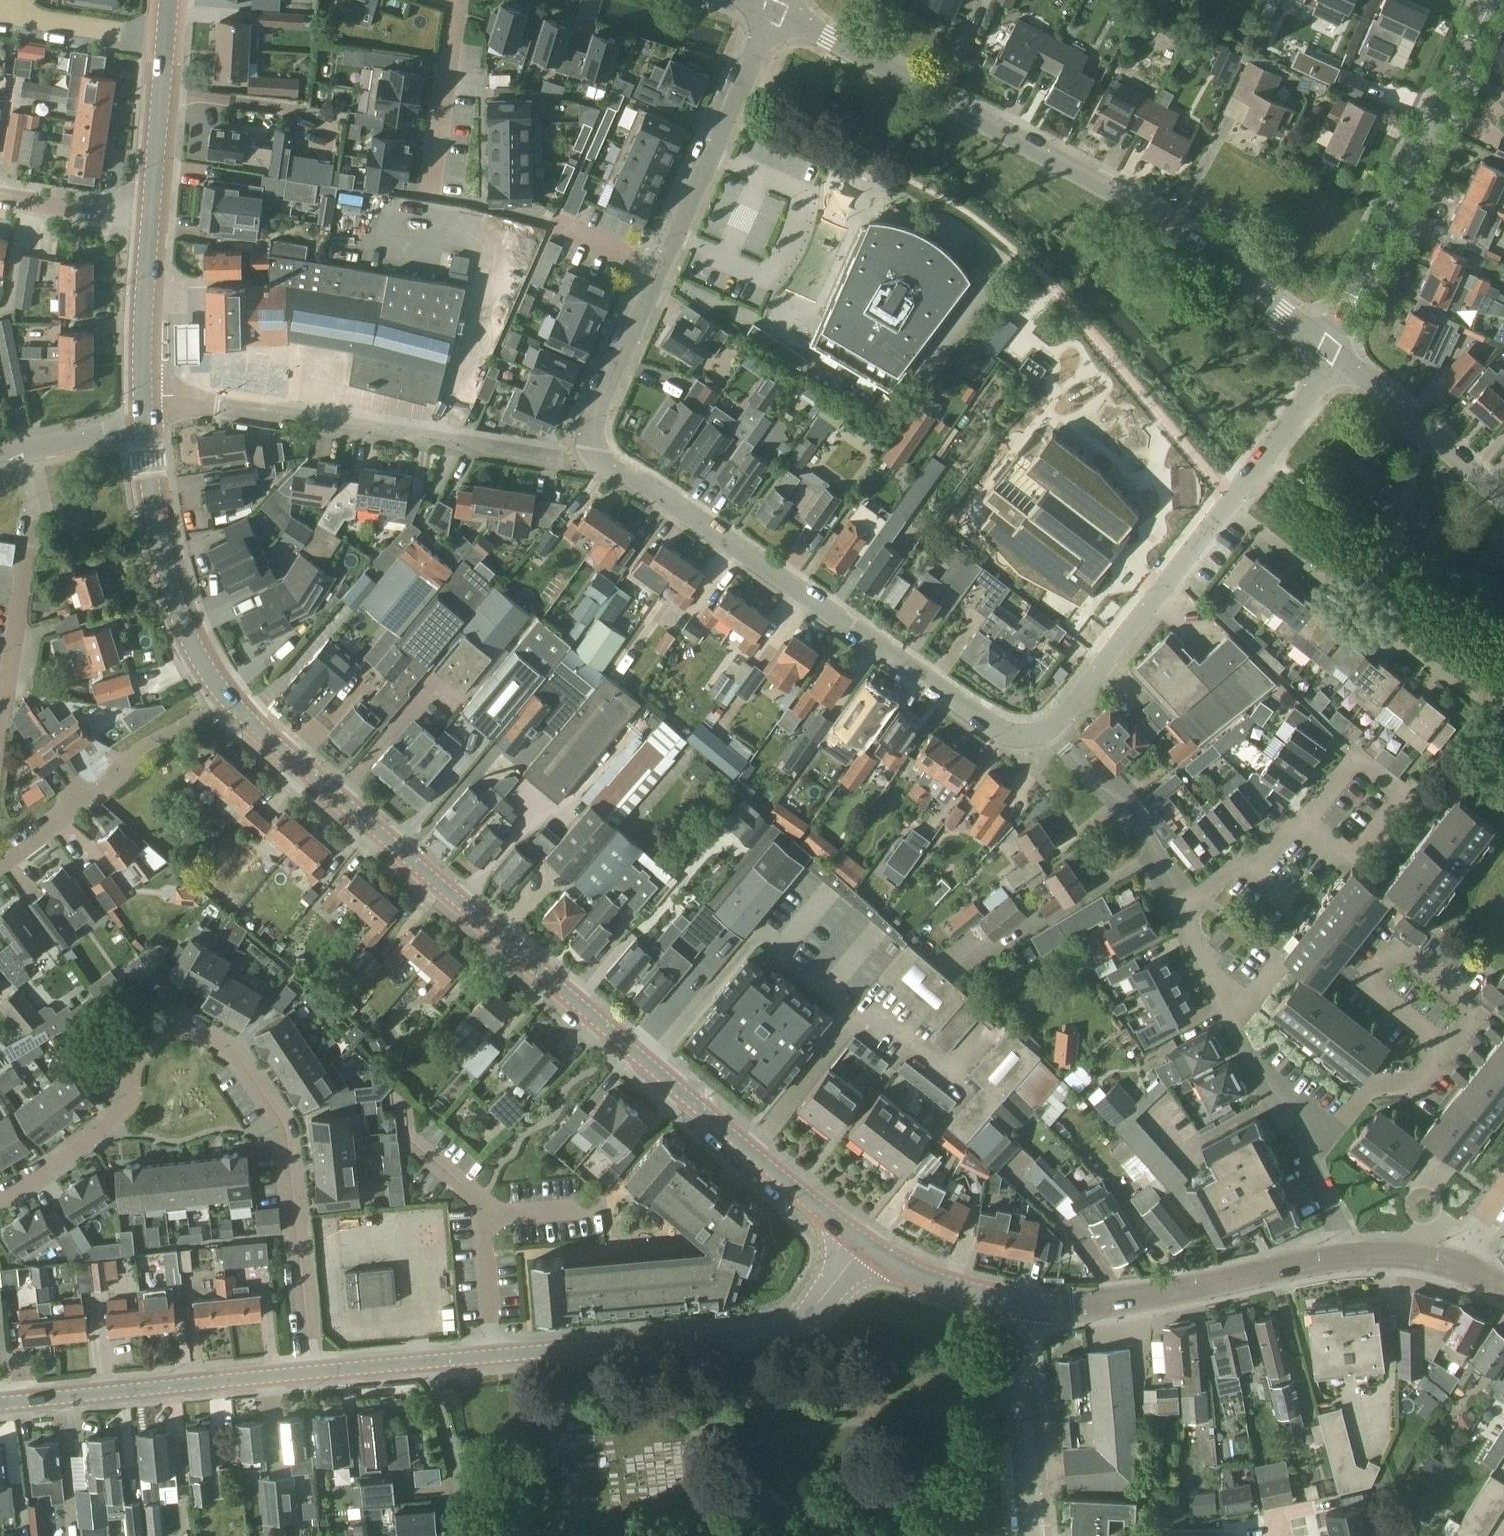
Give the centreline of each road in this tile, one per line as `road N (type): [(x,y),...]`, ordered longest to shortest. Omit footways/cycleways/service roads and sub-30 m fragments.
road 1 (residential): [(862,1245),(225,693)]
road 2 (residential): [(1333,351),(1120,190),(773,9)]
road 3 (residential): [(0,1198),(117,1118),(139,1057),(155,1041),(197,1030),(215,1037),(236,1052),(285,1127),(309,1374)]
road 4 (residential): [(1052,726),(1030,739),(997,734),(682,517),(605,477),(586,455)]
road 5 (residential): [(586,455),(595,413),(773,9)]
road 6 (residential): [(586,455),(536,454),(143,397)]
road 7 (residential): [(862,1245),(821,1305),(783,1330),(494,1355)]
road 8 (residential): [(1333,351),(1376,278),(1502,0)]
road 9 (residential): [(1351,1258),(1098,1306),(1017,1303)]
road 10 (residential): [(1481,711),(1225,513)]
road 11 (residential): [(309,1374),(0,1402)]
road 12 (residential): [(1310,1163),(1180,929),(1192,913)]
road 13 (residential): [(0,733),(39,511),(29,450)]
road 14 (residential): [(225,693),(181,625),(165,579),(144,423)]
road 15 (residential): [(0,858),(115,773),(141,743),(225,693)]
road 16 (residential): [(1052,726),(1225,513)]
road 17 (residential): [(1192,913),(1125,804),(1052,726)]
road 18 (residential): [(1034,1535),(1017,1303)]
road 19 (residential): [(1503,499),(1333,351)]
road 20 (residential): [(1304,824),(1360,867),(1408,800),(1355,759)]
road 21 (residential): [(1445,1049),(1477,1003),(1397,941),(1361,984)]
road 22 (residential): [(429,195),(456,0)]
road 23 (residential): [(1225,513),(1333,351)]
road 24 (residential): [(1310,1163),(1357,1098),(1422,1083),(1445,1049)]
road 25 (residential): [(151,222),(166,41)]
road 26 (residential): [(475,1535),(430,1361)]
road 27 (residential): [(143,397),(151,222)]
road 28 (residential): [(1017,1303),(947,1290),(862,1245)]
road 29 (residential): [(166,41),(7,16)]
road 30 (residential): [(482,1214),(479,1199),(408,1136),(403,1103),(393,1095)]
road 31 (residential): [(151,222),(0,199)]
road 32 (residential): [(494,1355),(482,1214)]
road 33 (residential): [(482,1214),(607,1205)]
road 34 (residential): [(430,1361),(309,1374)]

